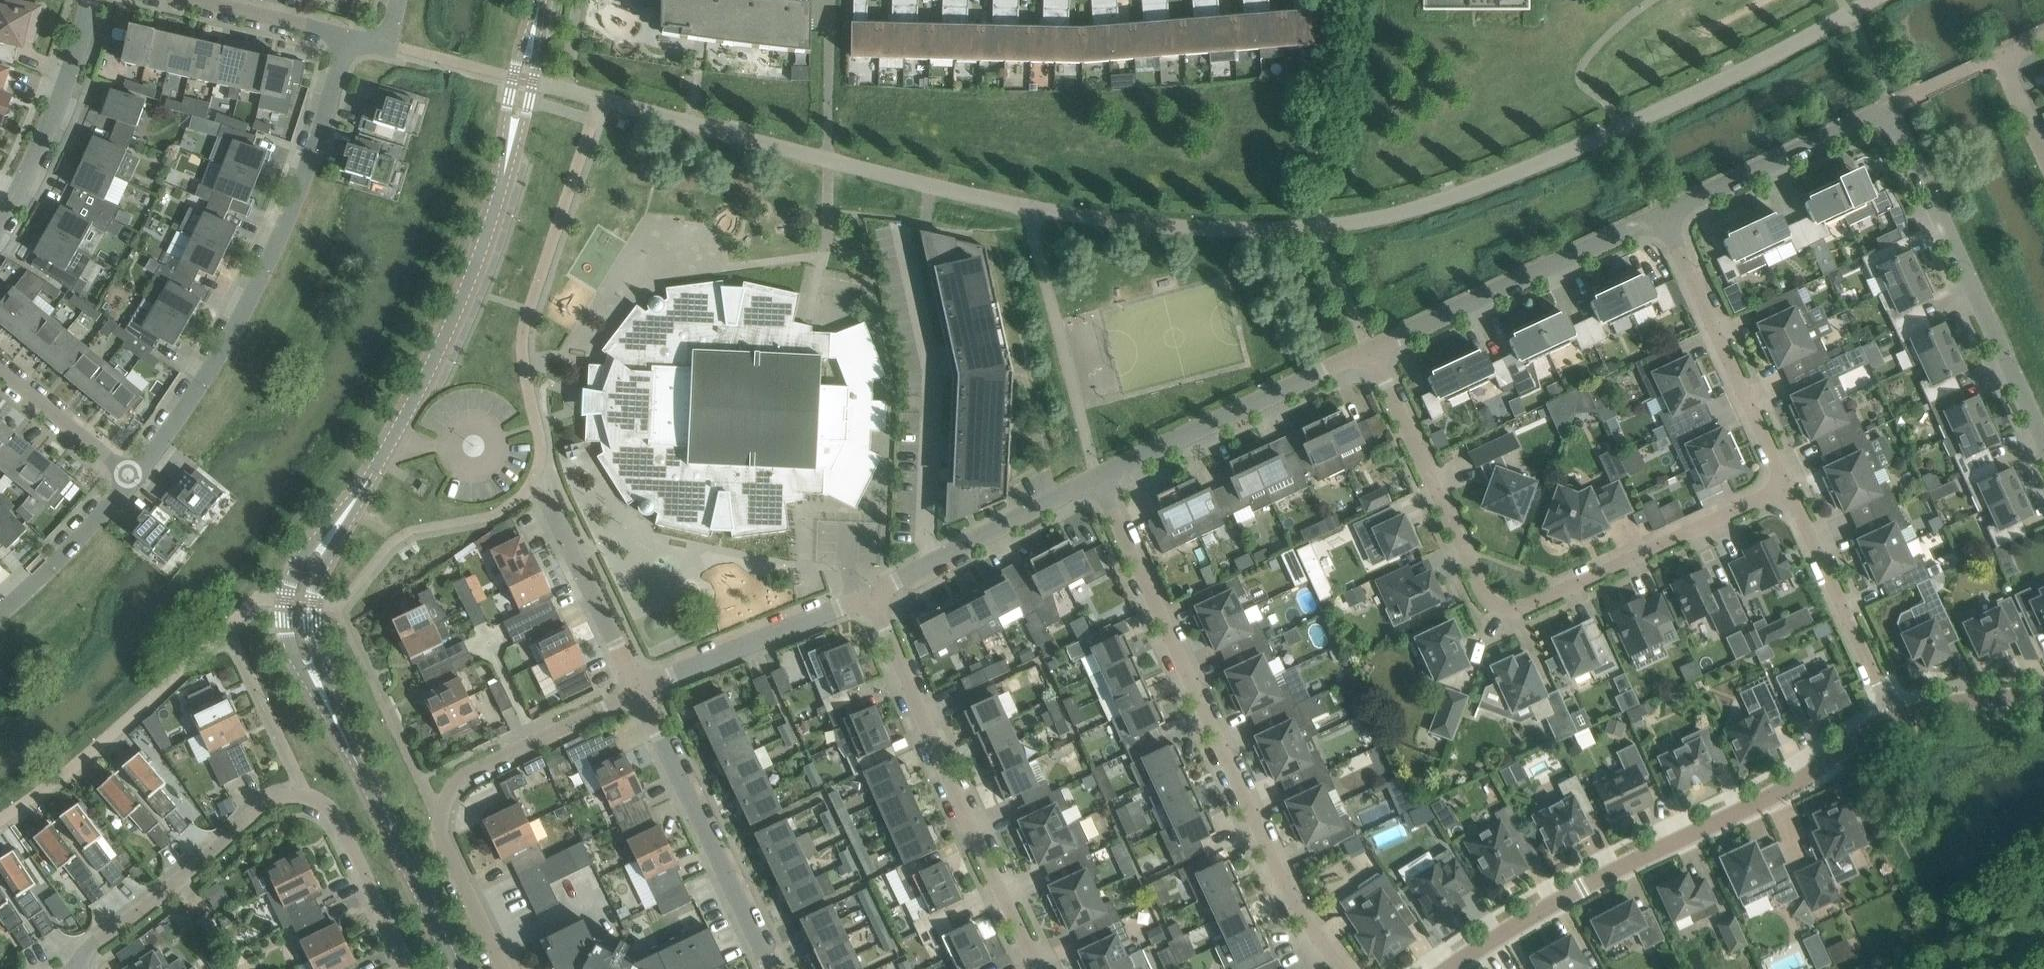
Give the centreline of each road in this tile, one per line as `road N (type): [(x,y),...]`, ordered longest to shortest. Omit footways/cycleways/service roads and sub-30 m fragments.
road 1 (residential): [(2043,448),(1890,108),(1665,220)]
road 2 (residential): [(1790,491),(1527,604),(1497,605),(1483,592),(1373,354)]
road 3 (residential): [(1341,968),(1276,873),(1102,477)]
road 4 (residential): [(1448,968),(1539,910),(1764,798),(1894,720)]
road 5 (residential): [(77,968),(96,940),(263,804),(298,793),(329,808),(407,968)]
road 6 (residential): [(132,481),(264,275),(309,165),(342,39)]
road 7 (residential): [(505,968),(440,814),(452,787),(641,689)]
road 8 (tertiary): [(336,528),(471,286),(508,159)]
road 9 (residential): [(1034,968),(968,843),(866,602)]
road 10 (residential): [(1665,220),(1373,354)]
road 11 (tertiary): [(458,968),(316,683)]
road 12 (residential): [(641,689),(768,968)]
road 13 (residential): [(1790,491),(1665,220)]
road 14 (residential): [(1373,354),(1102,477)]
road 15 (residential): [(1102,477),(866,602)]
road 16 (residential): [(1894,720),(1790,491)]
road 17 (residential): [(866,602),(641,689)]
road 18 (residential): [(0,219),(66,91),(93,0)]
road 19 (residential): [(529,489),(641,689)]
road 20 (residential): [(0,618),(132,481)]
road 21 (tertiary): [(336,528),(298,564),(285,600),(289,640),(316,683)]
road 22 (residential): [(132,481),(0,371)]
road 23 (tertiary): [(316,683),(314,603),(336,528)]
road 24 (residential): [(342,39),(191,0)]
road 25 (residential): [(1894,720),(1987,699),(2043,697)]
road 26 (tertiary): [(537,23),(514,77),(508,159)]
road 27 (tertiary): [(508,159),(535,81),(537,23)]
road 28 (residential): [(2043,147),(2006,61),(2043,43)]

